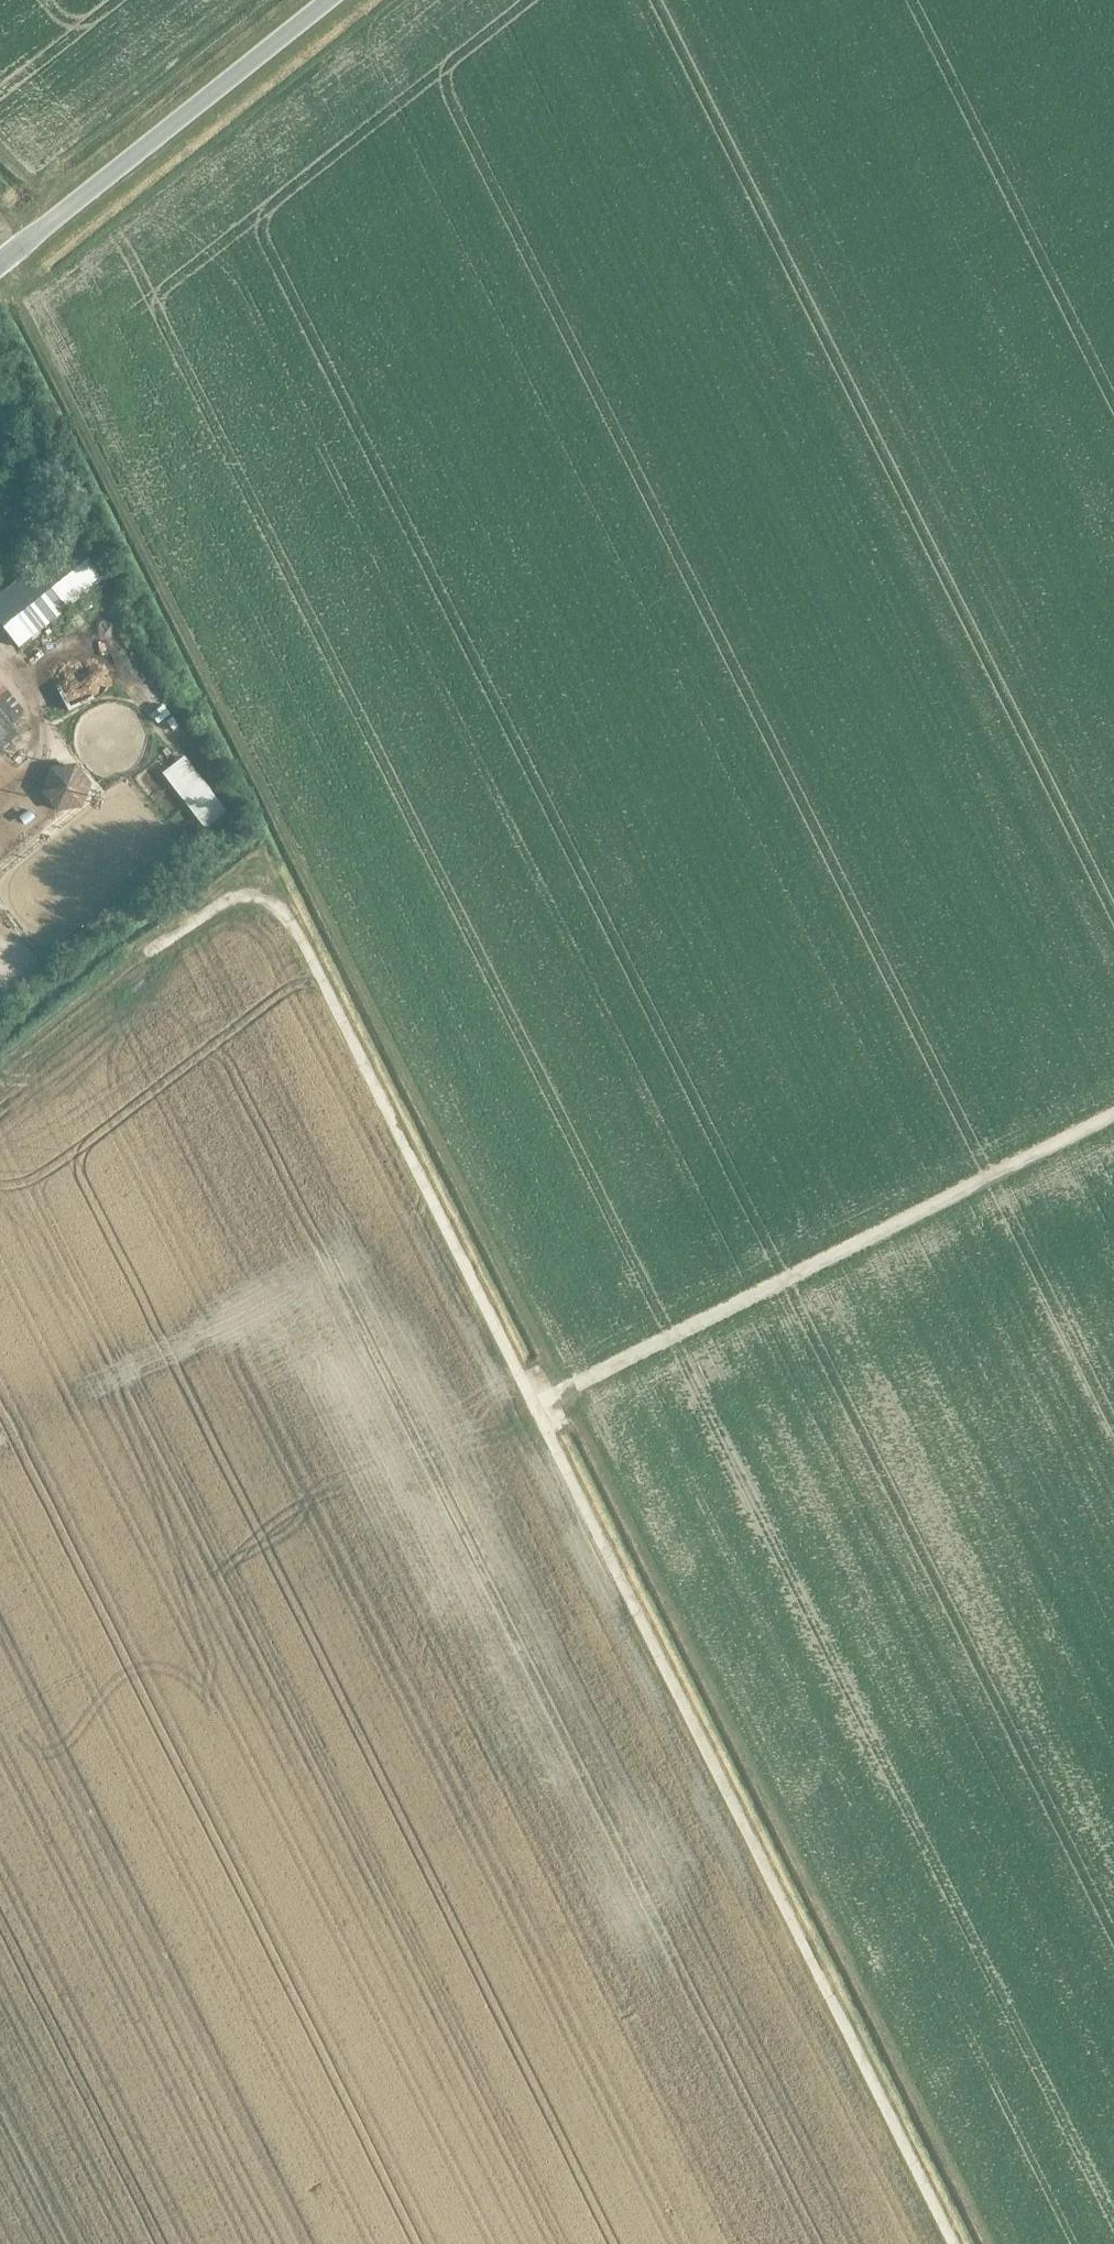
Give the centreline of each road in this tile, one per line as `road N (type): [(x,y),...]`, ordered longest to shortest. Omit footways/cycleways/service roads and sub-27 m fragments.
road 1 (unclassified): [(326,0),(0,261)]

